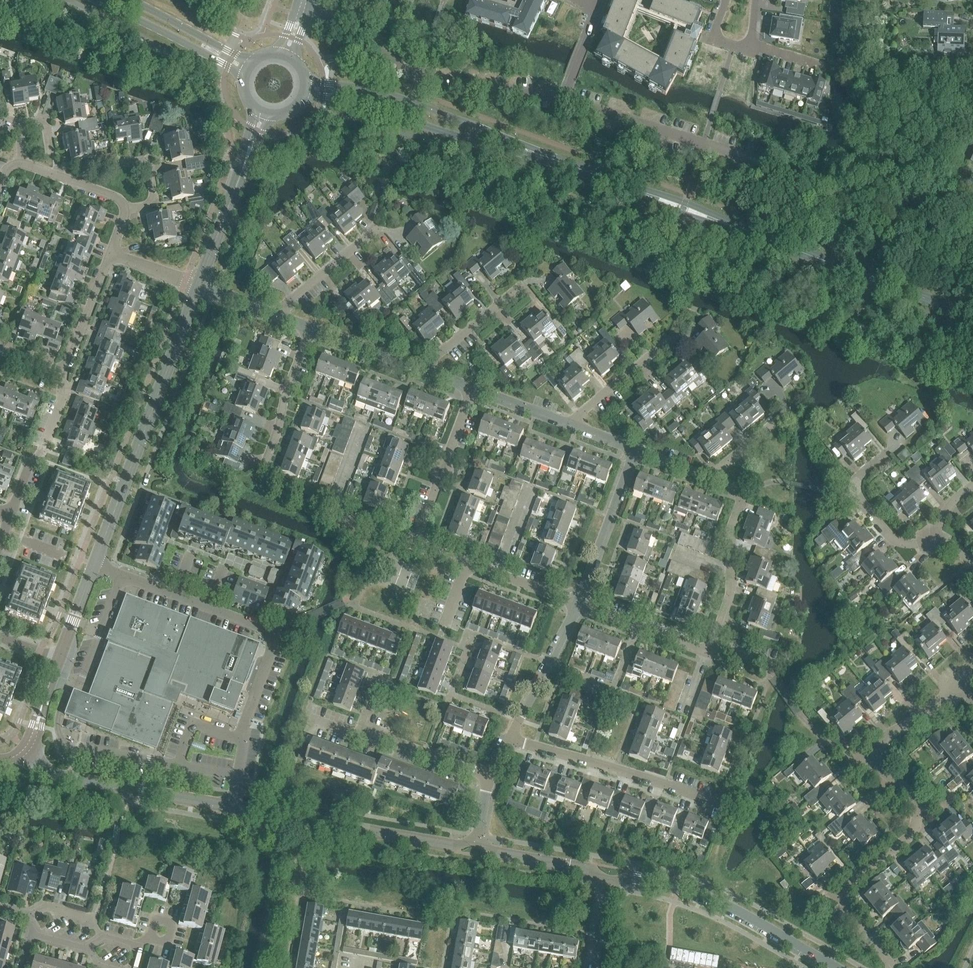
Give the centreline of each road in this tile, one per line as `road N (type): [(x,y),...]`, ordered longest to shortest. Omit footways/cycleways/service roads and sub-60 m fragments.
road 1 (tertiary): [(972,320),(558,163)]
road 2 (residential): [(869,952),(840,914),(840,889),(912,833),(919,808),(878,763),(877,749),(955,684)]
road 3 (residential): [(234,804),(244,729),(273,646),(269,635),(94,566)]
road 4 (residential): [(415,545),(277,490),(265,473),(305,332)]
road 5 (tertiary): [(94,566),(197,288)]
road 6 (residential): [(301,11),(340,23),(420,78),(565,99)]
road 7 (tertiary): [(558,163),(389,95),(302,77)]
road 8 (tertiary): [(299,100),(336,98),(558,163)]
road 9 (unclassified): [(835,967),(684,892),(634,878),(609,884)]
road 10 (unclassified): [(474,839),(449,843),(234,804)]
road 11 (residential): [(717,804),(504,744)]
road 12 (unclassified): [(234,804),(62,770),(26,749)]
road 13 (residential): [(565,99),(762,163)]
road 14 (residential): [(707,652),(733,589),(740,502),(707,479)]
road 15 (residential): [(486,786),(307,720)]
road 16 (tertiary): [(197,288),(265,113)]
road 17 (residential): [(347,602),(443,639),(466,562)]
road 18 (residential): [(112,255),(126,219),(120,200),(13,167)]
road 19 (residential): [(415,545),(473,392)]
road 20 (residential): [(504,744),(580,601)]
road 21 (residential): [(580,601),(632,451)]
road 22 (tertiary): [(249,73),(110,0)]
road 23 (residential): [(12,514),(67,389),(62,370)]
road 24 (residential): [(930,543),(894,541),(856,494),(861,476),(892,451)]
road 25 (unclassified): [(609,884),(586,870),(492,851),(474,839)]
road 26 (residential): [(564,426),(670,338)]
road 27 (residential): [(707,652),(580,601)]
road 28 (residential): [(274,317),(372,231)]
road 29 (residential): [(422,374),(515,288)]
road 30 (residential): [(62,370),(112,255)]
road 31 (residential): [(422,374),(305,332)]
road 32 (residential): [(580,601),(466,562)]

